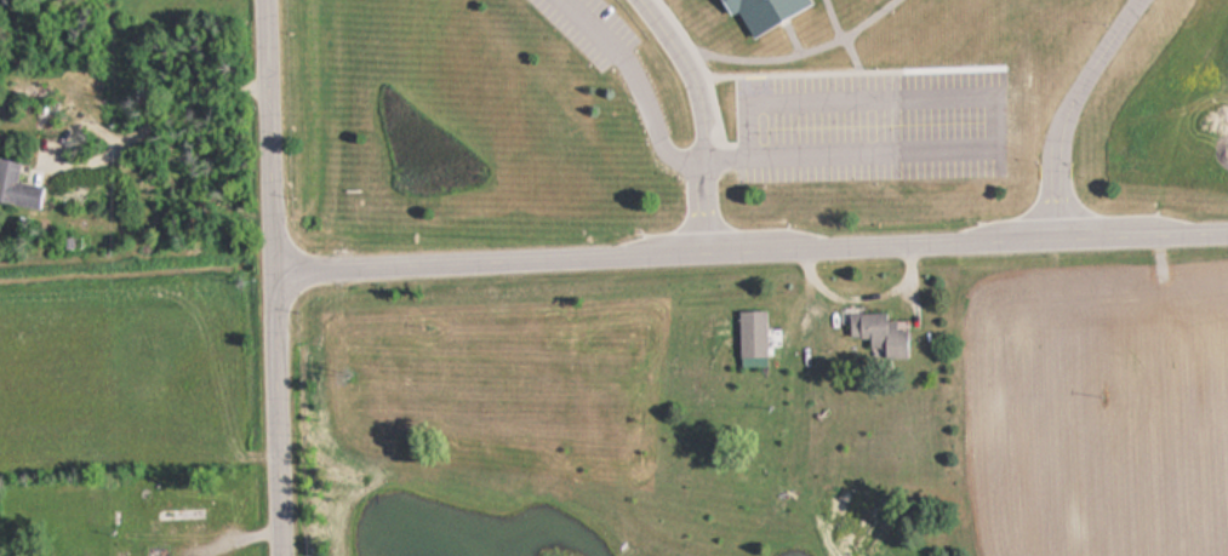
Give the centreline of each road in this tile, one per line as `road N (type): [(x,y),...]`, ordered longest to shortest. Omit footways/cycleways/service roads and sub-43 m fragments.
road 1 (residential): [(274,259),(1227,222)]
road 2 (residential): [(283,555),(265,0)]

